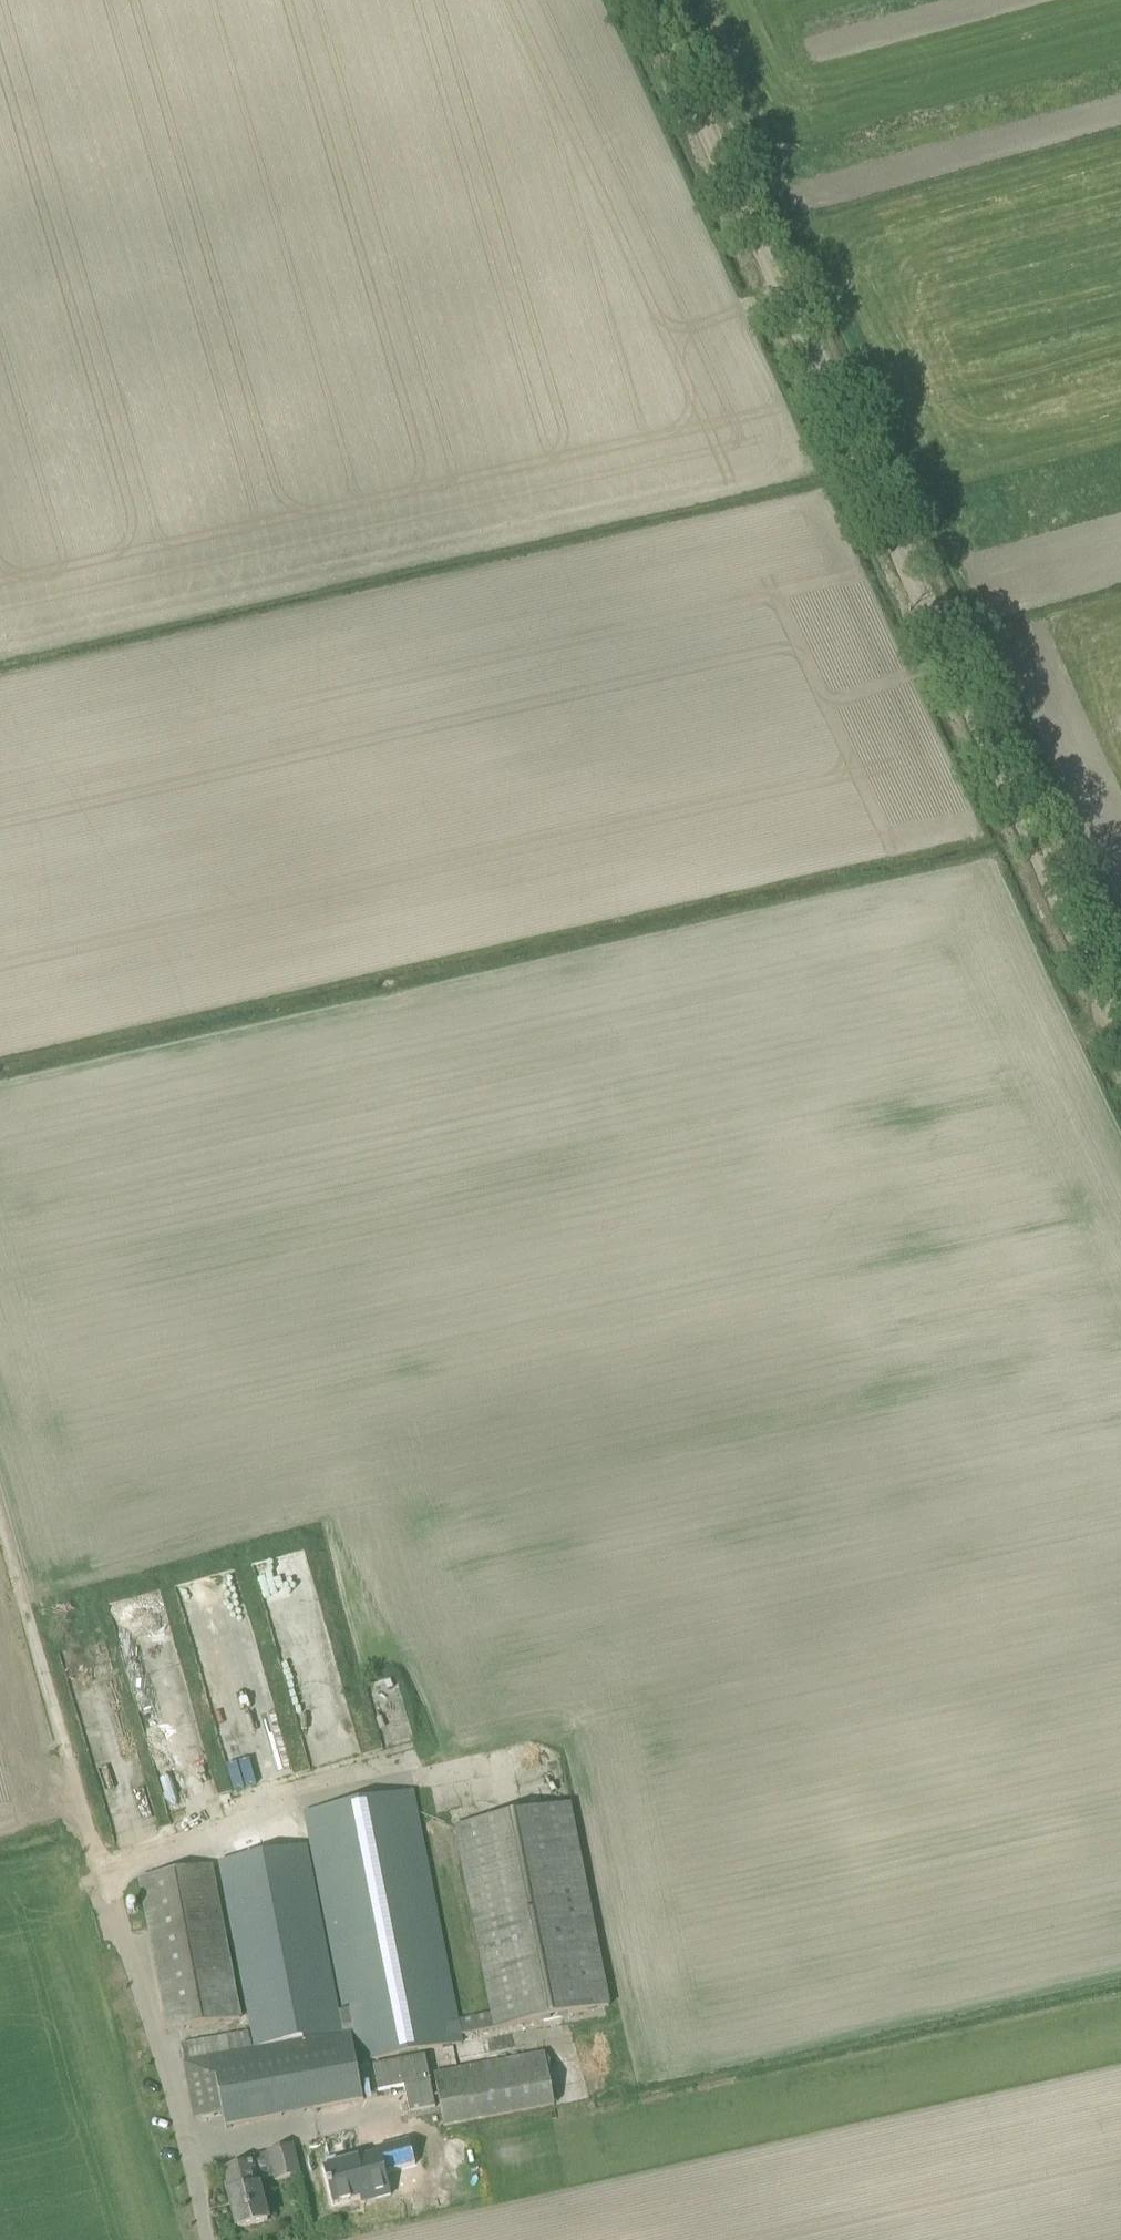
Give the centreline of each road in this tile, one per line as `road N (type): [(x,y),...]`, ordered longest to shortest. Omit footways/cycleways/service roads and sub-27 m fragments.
road 1 (track): [(649,0),(1120,1036)]

